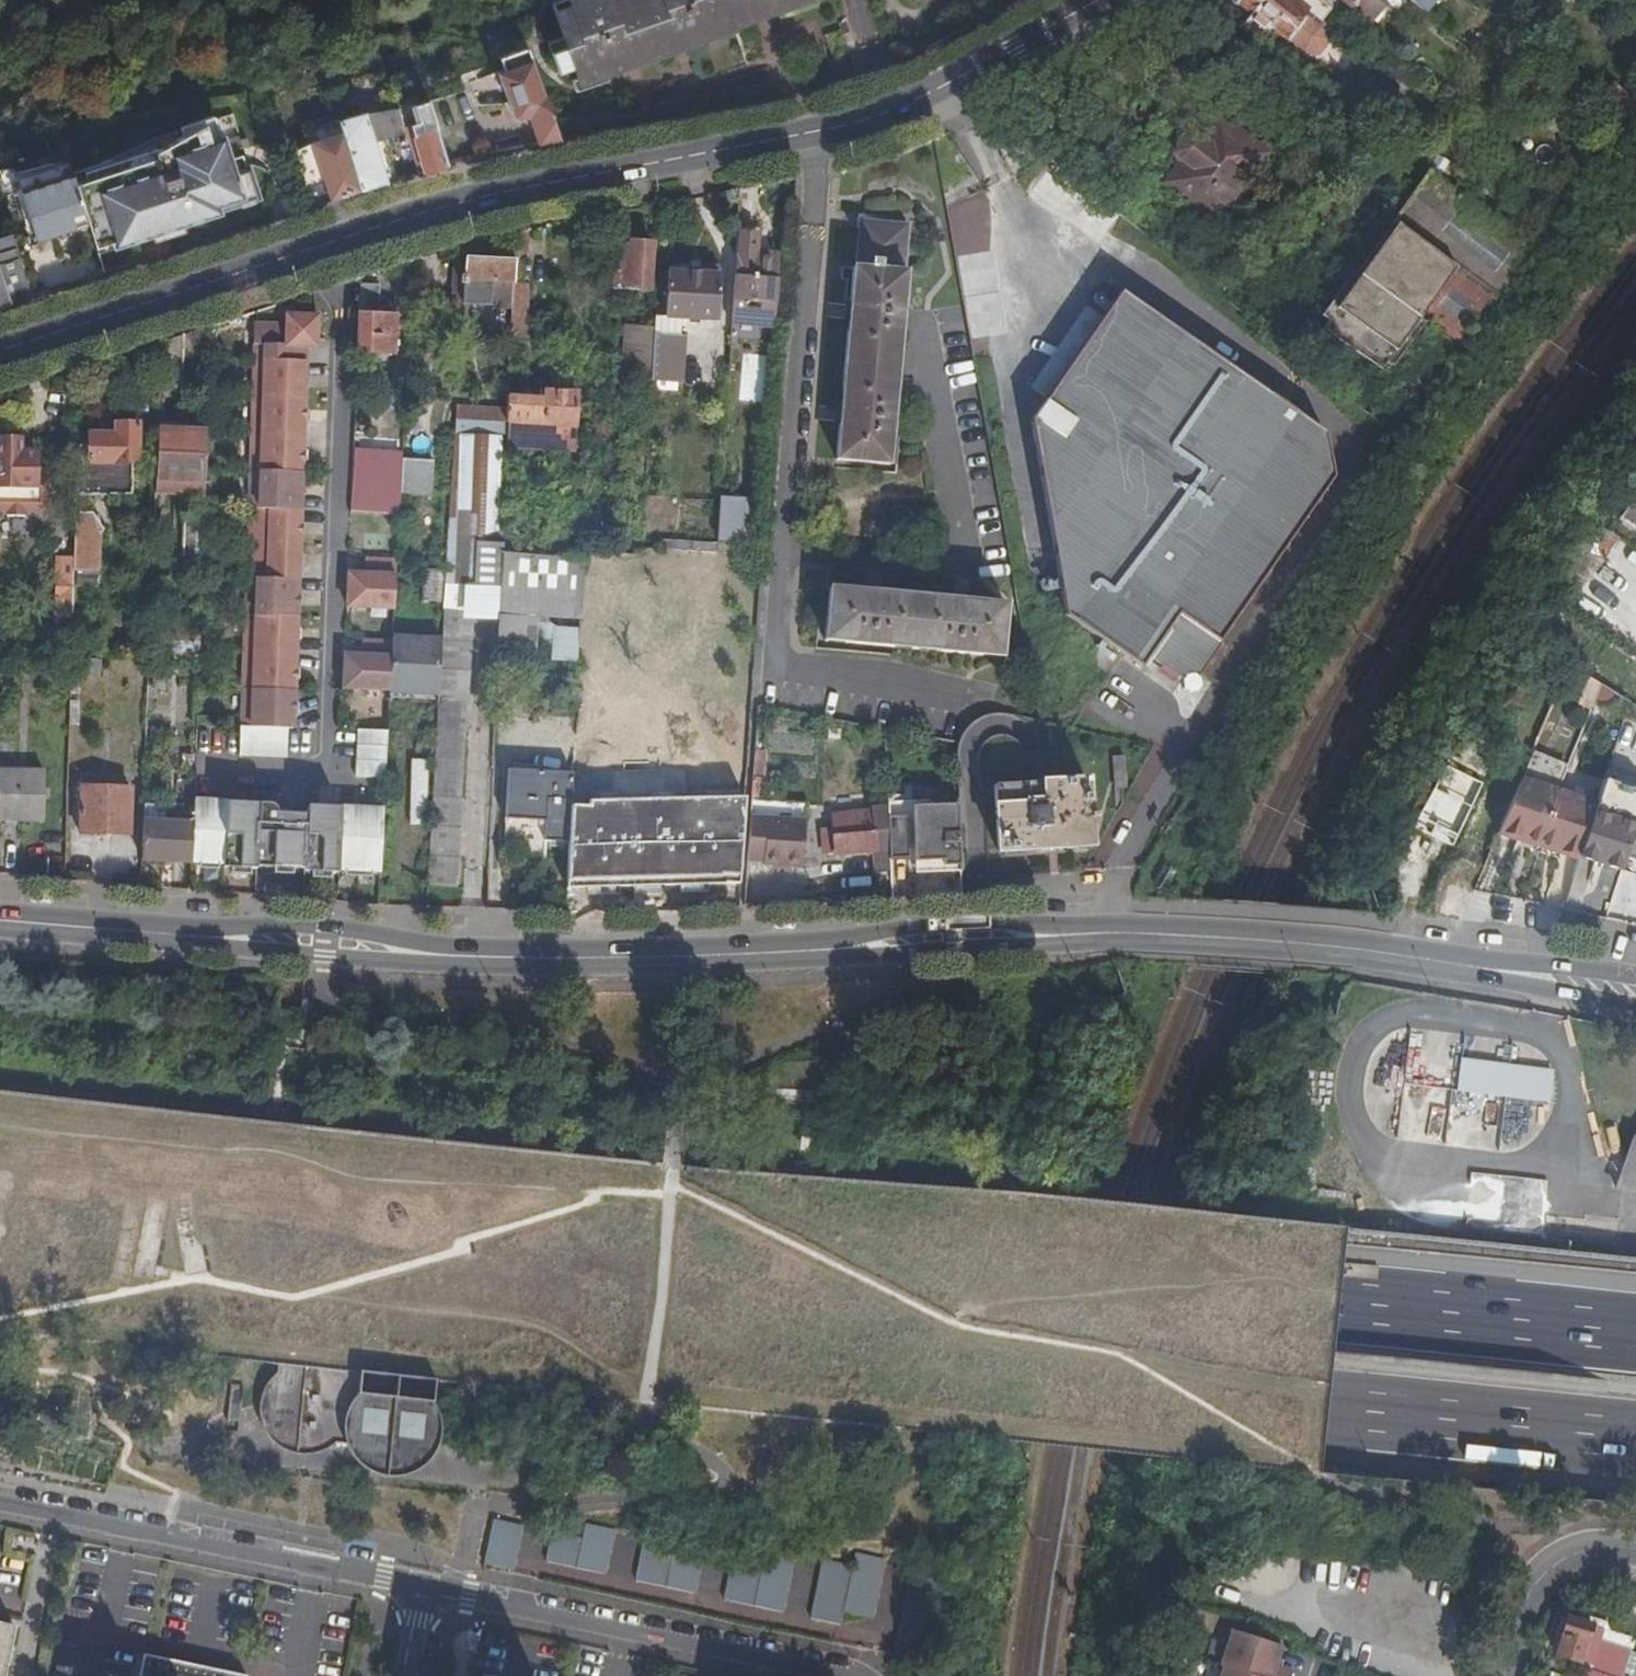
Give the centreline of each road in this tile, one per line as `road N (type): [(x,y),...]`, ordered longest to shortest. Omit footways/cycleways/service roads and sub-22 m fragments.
road 1 (motorway): [(0,1248),(1635,1439)]
road 2 (motorway): [(1635,1332),(0,1147)]
road 3 (secondary): [(0,917),(504,957),(1107,932),(1292,937),(1403,948),(1635,993)]
road 4 (secondary): [(0,348),(454,207),(895,110),(1096,0)]
road 5 (residential): [(427,1590),(0,1502)]
road 6 (residential): [(849,1675),(427,1590)]
road 7 (residential): [(1506,1675),(1523,1615),(1565,1558),(1596,1547),(1635,1551)]

